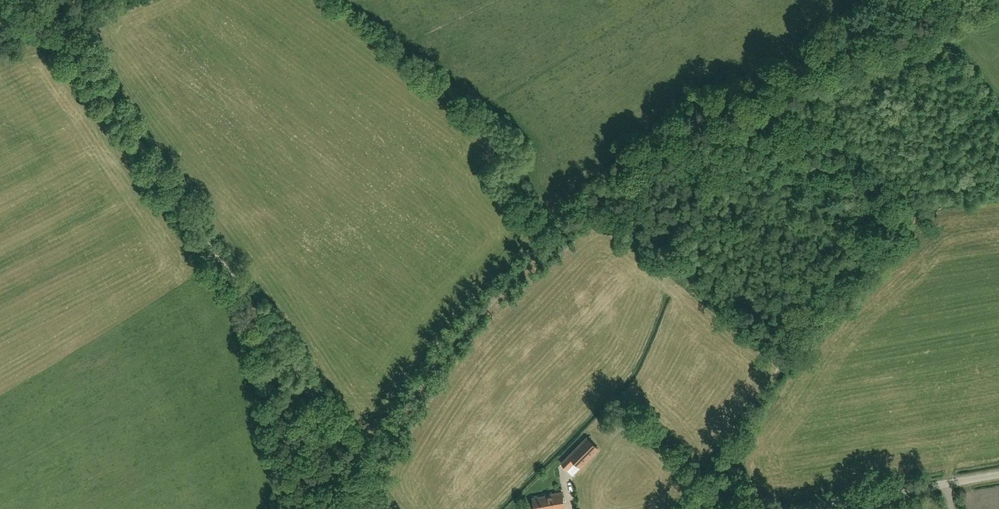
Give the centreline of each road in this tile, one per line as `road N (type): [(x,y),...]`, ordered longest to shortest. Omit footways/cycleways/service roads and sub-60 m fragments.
road 1 (track): [(875,0),(789,68),(651,145),(584,205),(459,339),(368,474)]
road 2 (track): [(368,474),(88,69),(22,0)]
road 3 (unclassified): [(794,508),(998,474)]

